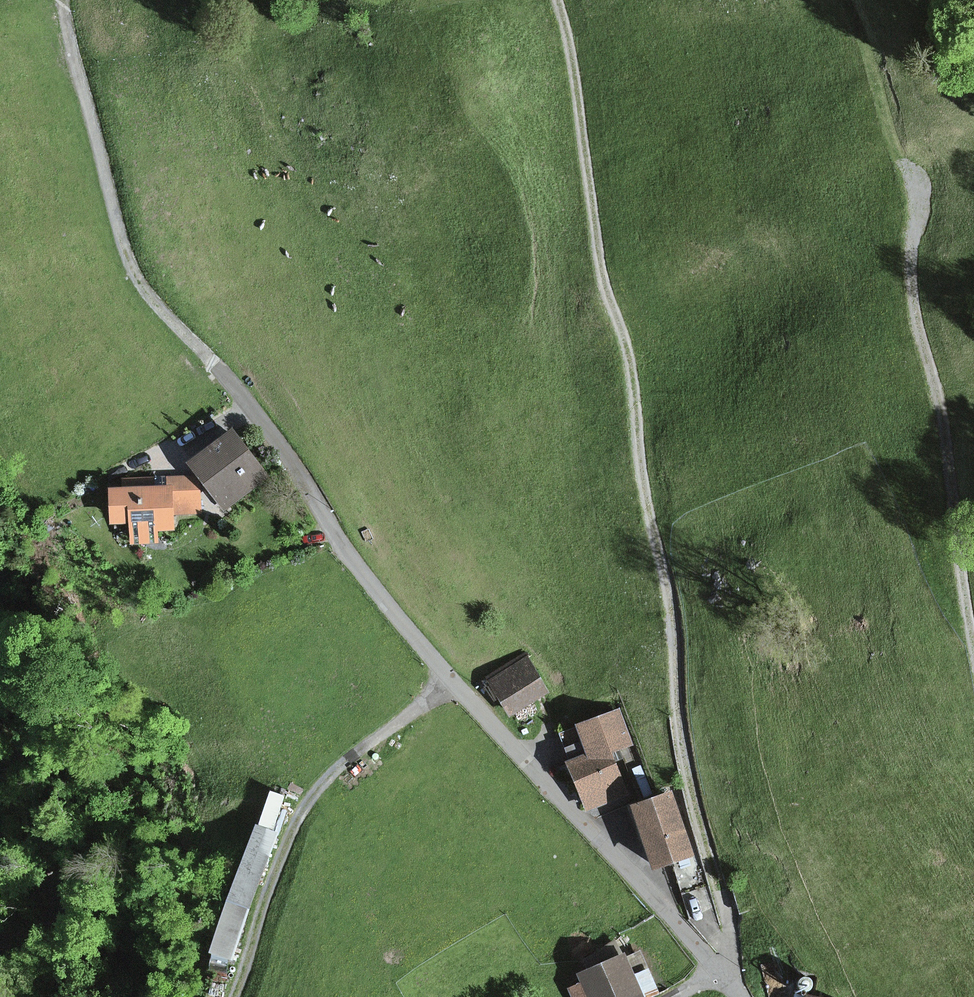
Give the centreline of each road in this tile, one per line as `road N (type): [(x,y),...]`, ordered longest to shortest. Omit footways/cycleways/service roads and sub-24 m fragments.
road 1 (track): [(733,987),(728,926),(680,739),(674,635),(643,478),(633,380),(595,243),(574,68),(557,0)]
road 2 (residential): [(742,996),(455,676),(334,525),(226,370)]
road 3 (track): [(973,642),(941,407),(909,262),(913,192)]
road 4 (track): [(65,0),(129,267),(226,370)]
road 5 (track): [(455,676),(311,794),(238,996)]

